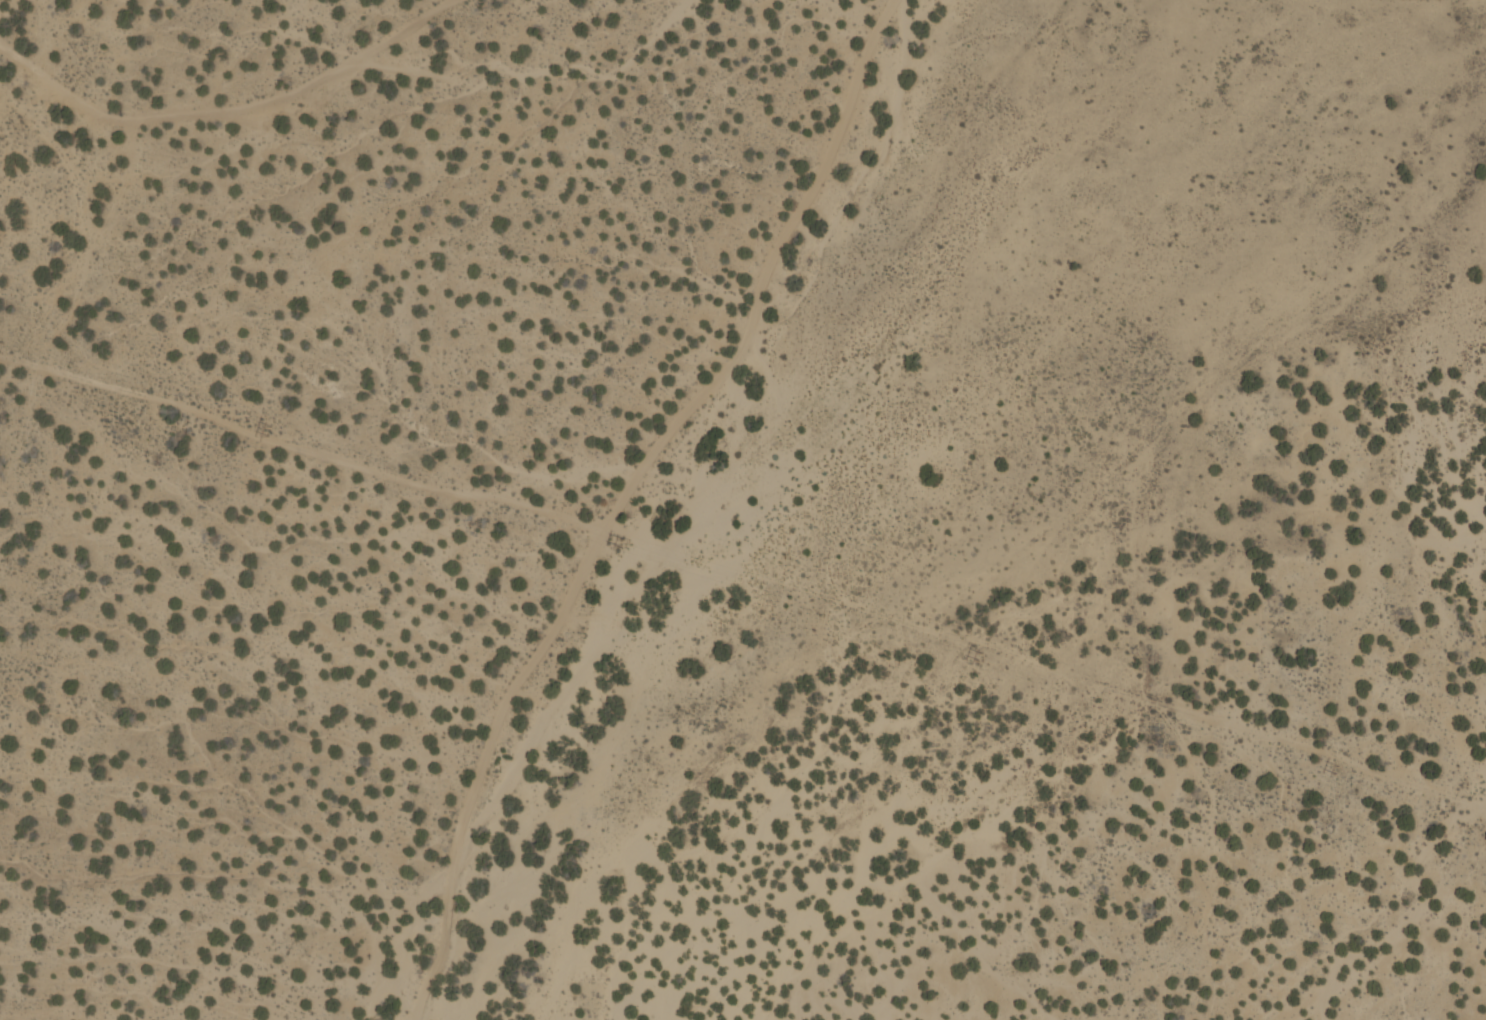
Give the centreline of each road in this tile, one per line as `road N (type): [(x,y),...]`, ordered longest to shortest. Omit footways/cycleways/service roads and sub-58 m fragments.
road 1 (residential): [(929,0),(934,88),(882,209),(863,314),(836,383),(782,446),(649,548),(612,603),(468,846),(419,1019)]

